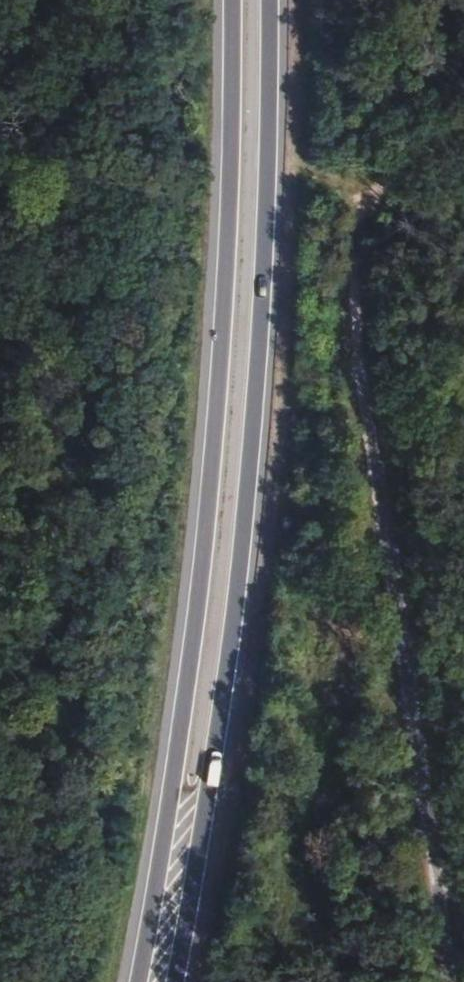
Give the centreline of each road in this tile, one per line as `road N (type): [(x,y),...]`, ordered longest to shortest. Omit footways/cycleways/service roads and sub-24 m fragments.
road 1 (primary): [(168,981),(205,778),(256,370),(269,0)]
road 2 (primary): [(233,0),(211,446),(194,608),(134,981)]
road 3 (track): [(358,231),(370,430),(431,873)]
road 4 (track): [(358,231),(423,0)]
road 5 (track): [(358,231),(330,0)]
road 6 (track): [(269,800),(431,873)]

